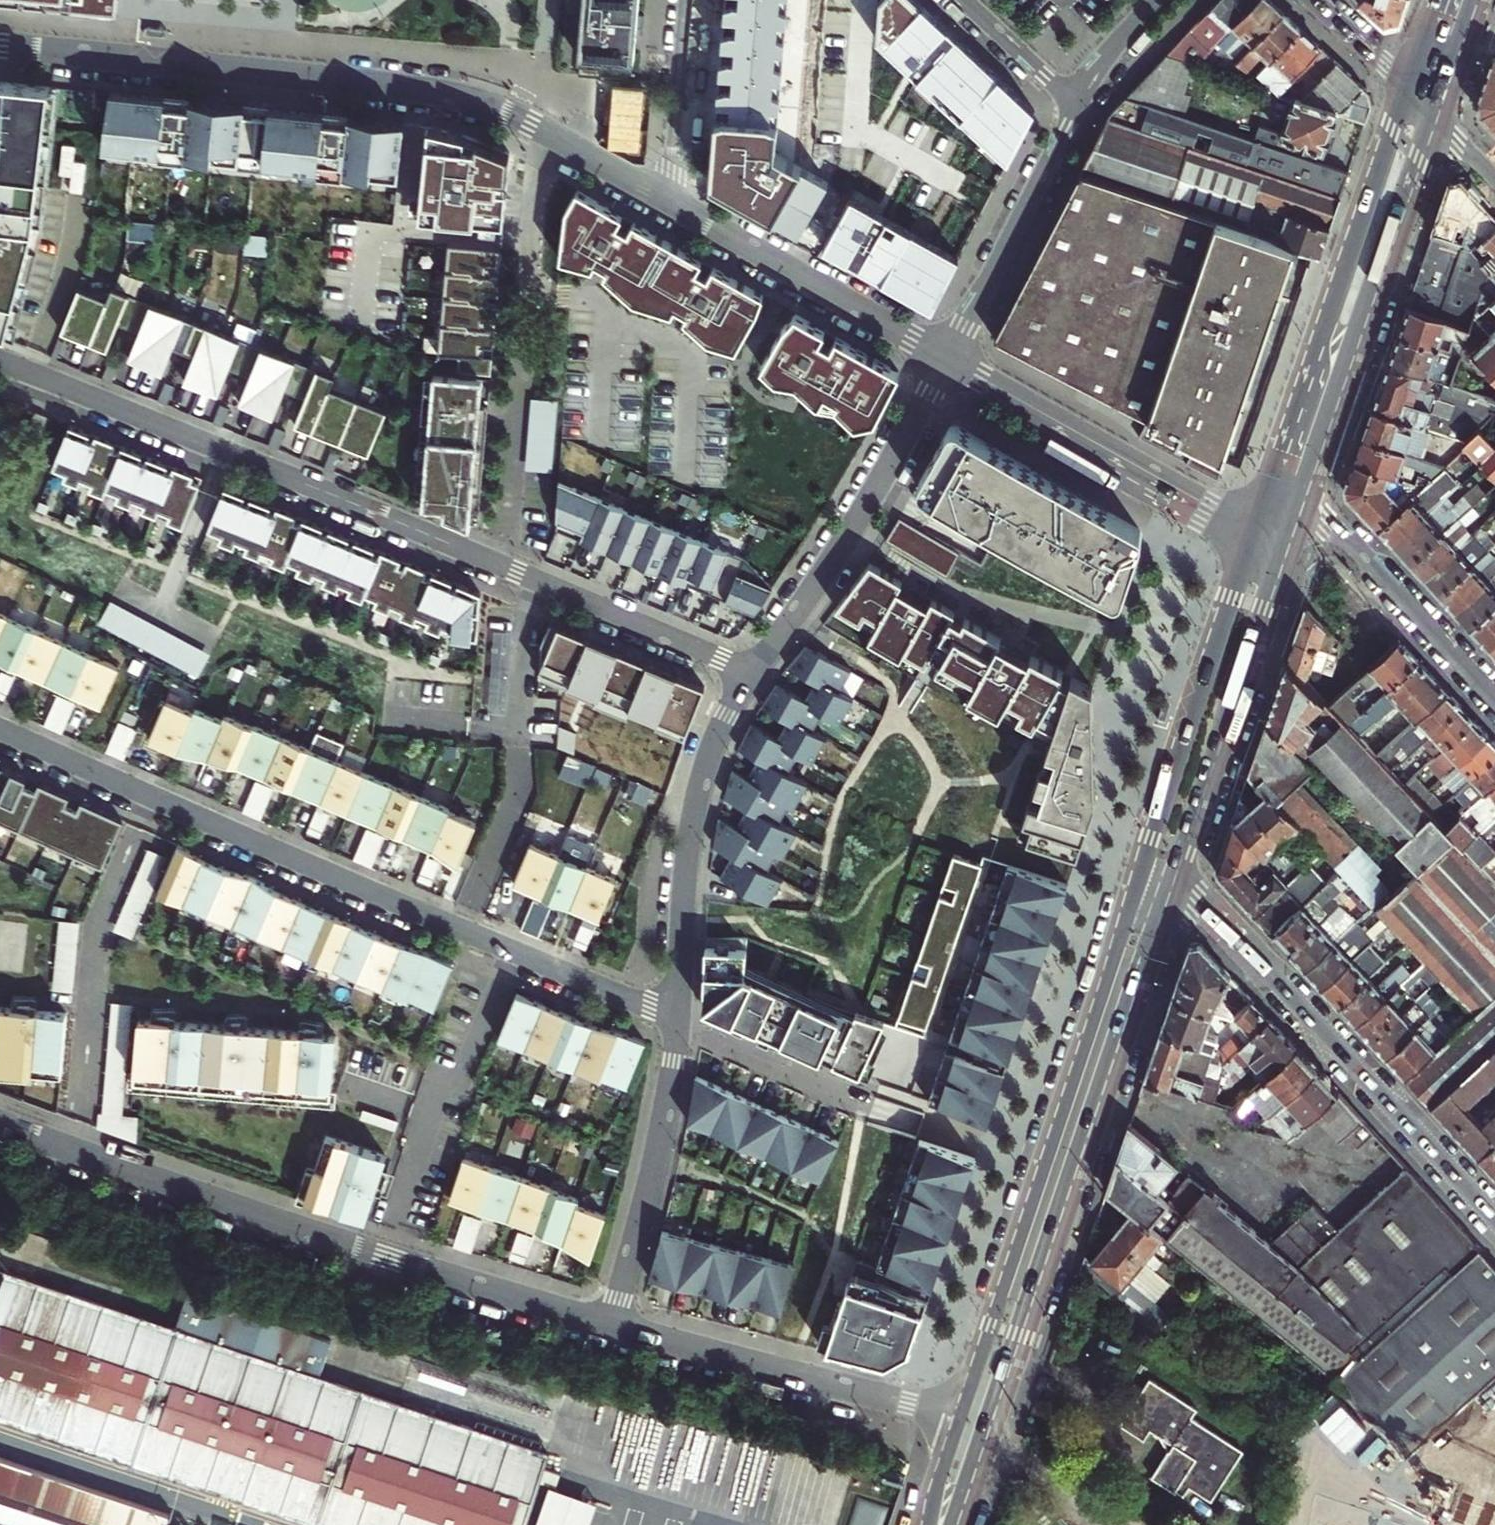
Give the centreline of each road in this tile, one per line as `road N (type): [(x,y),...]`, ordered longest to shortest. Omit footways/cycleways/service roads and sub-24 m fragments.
road 1 (residential): [(0,363),(755,669)]
road 2 (residential): [(0,730),(680,1022)]
road 3 (residential): [(666,200),(503,111),(455,95),(0,47)]
road 4 (primary): [(956,1524),(1171,895)]
road 5 (residential): [(0,1124),(249,1215),(610,1327)]
road 6 (primary): [(1140,886),(960,1420)]
road 7 (primary): [(1408,91),(1273,481)]
road 8 (primary): [(1306,503),(1436,120)]
road 9 (primary): [(1256,532),(1140,886)]
road 10 (residential): [(755,669),(714,742),(693,813),(680,1022)]
road 11 (residential): [(1433,1148),(1224,923),(1171,895)]
road 12 (residential): [(947,359),(840,550),(755,669)]
road 13 (primary): [(1171,895),(1289,550)]
road 14 (residential): [(610,1327),(960,1420)]
road 15 (residential): [(1256,532),(947,359)]
road 16 (residential): [(947,359),(666,200)]
road 17 (residential): [(680,1022),(650,1185),(610,1327)]
road 18 (residential): [(947,359),(1076,106)]
road 19 (residential): [(1306,503),(1494,701)]
road 20 (residential): [(691,0),(680,146),(666,200)]
road 21 (residential): [(1076,106),(963,0)]
road 22 (residential): [(1076,106),(1105,58),(1160,0)]
road 23 (residential): [(1309,0),(1408,91)]
road 24 (primary): [(1436,120),(1480,0)]

